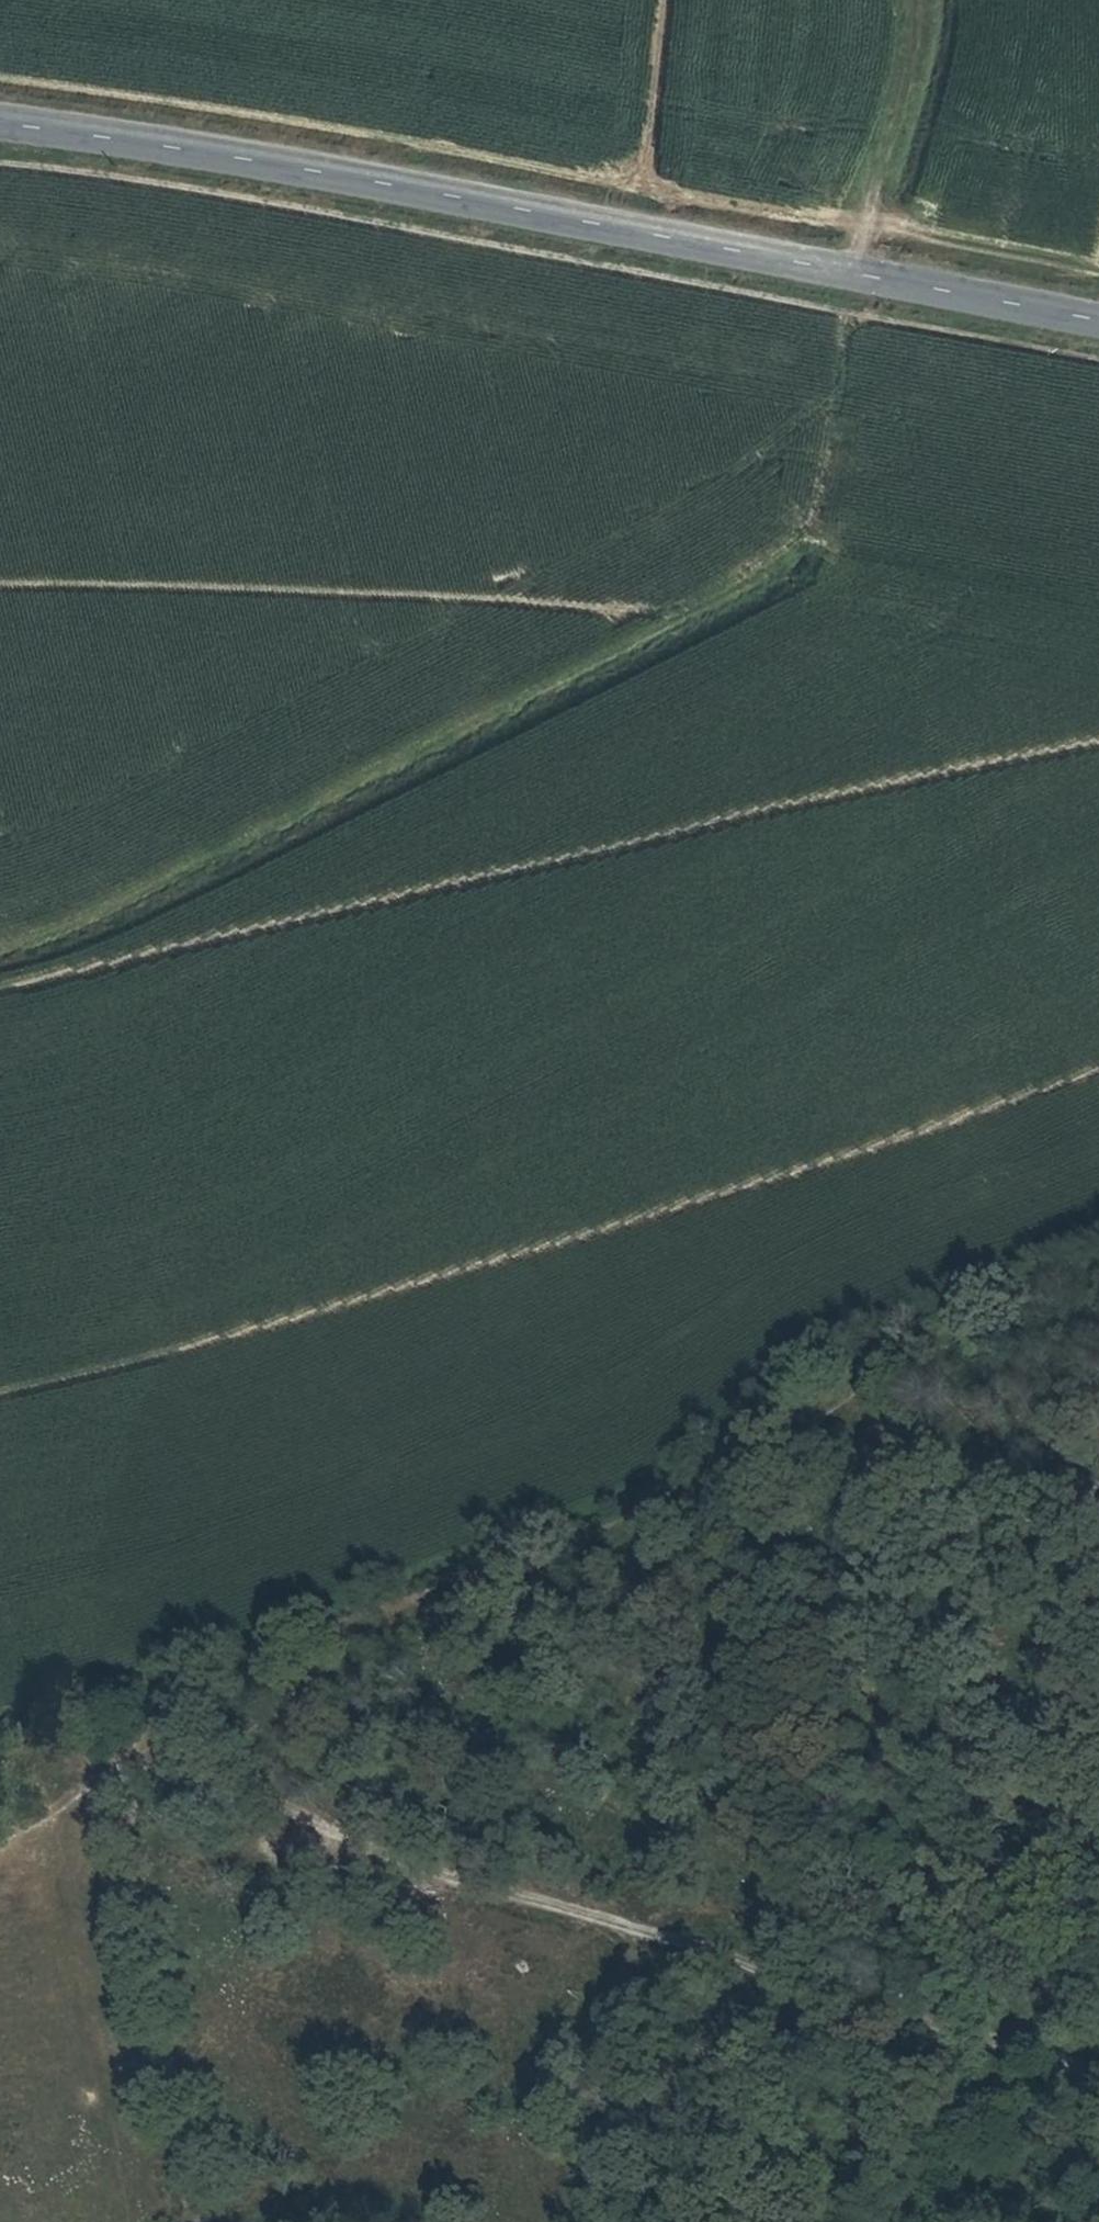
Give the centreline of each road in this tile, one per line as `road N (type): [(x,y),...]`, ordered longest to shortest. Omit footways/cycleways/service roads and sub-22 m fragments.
road 1 (secondary): [(0,131),(364,184),(1098,321)]

